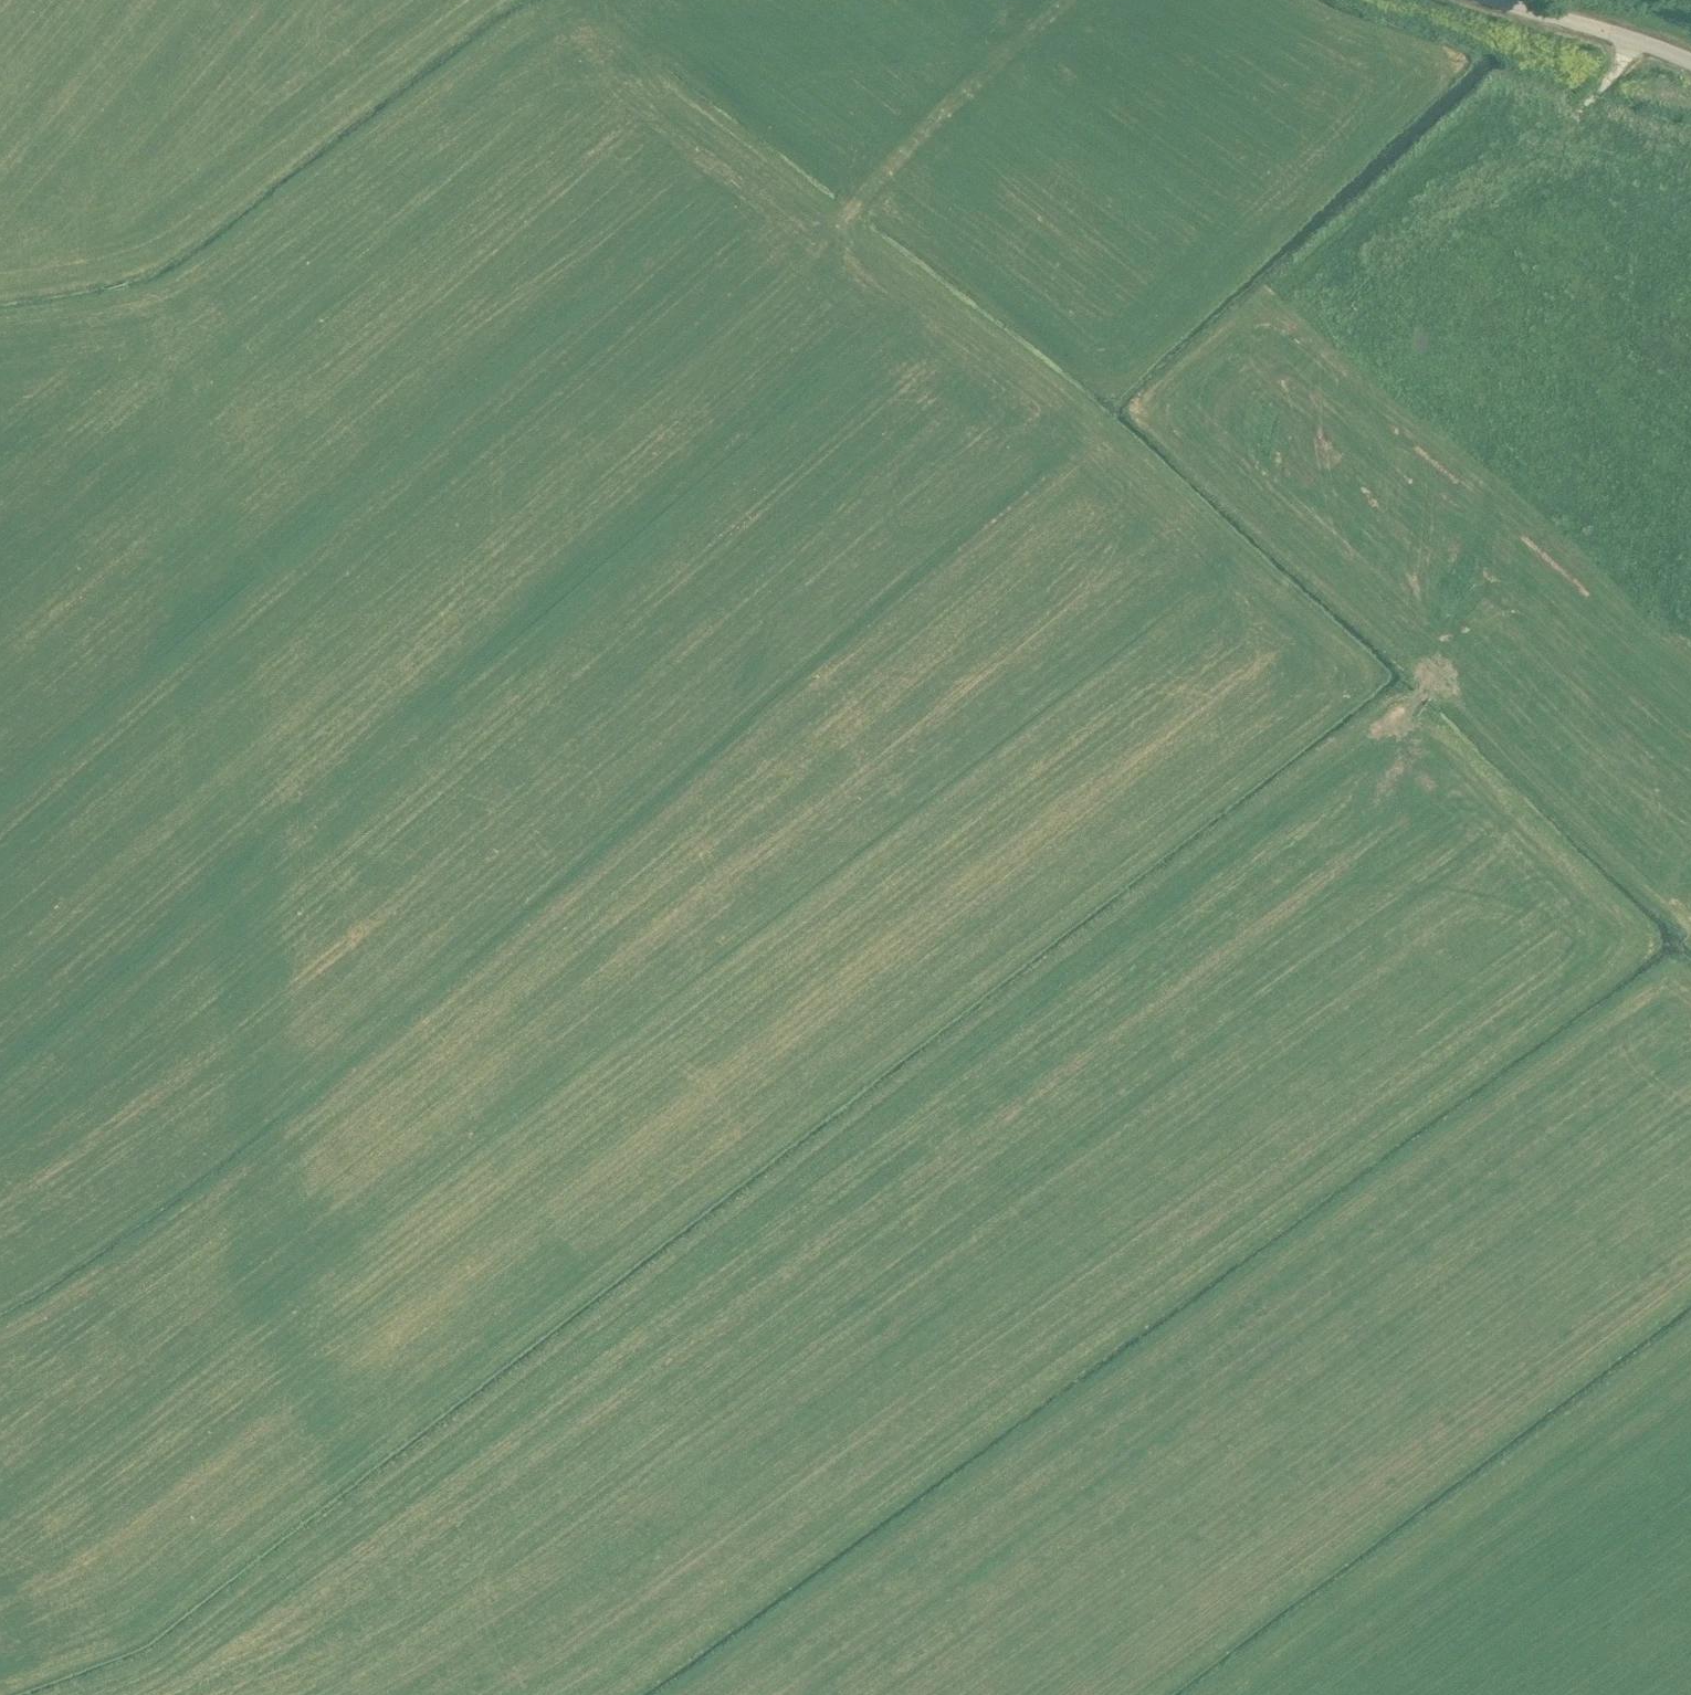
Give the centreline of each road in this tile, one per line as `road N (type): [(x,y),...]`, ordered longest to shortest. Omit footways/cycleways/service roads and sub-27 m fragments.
road 1 (unclassified): [(1690,61),(1497,0)]

